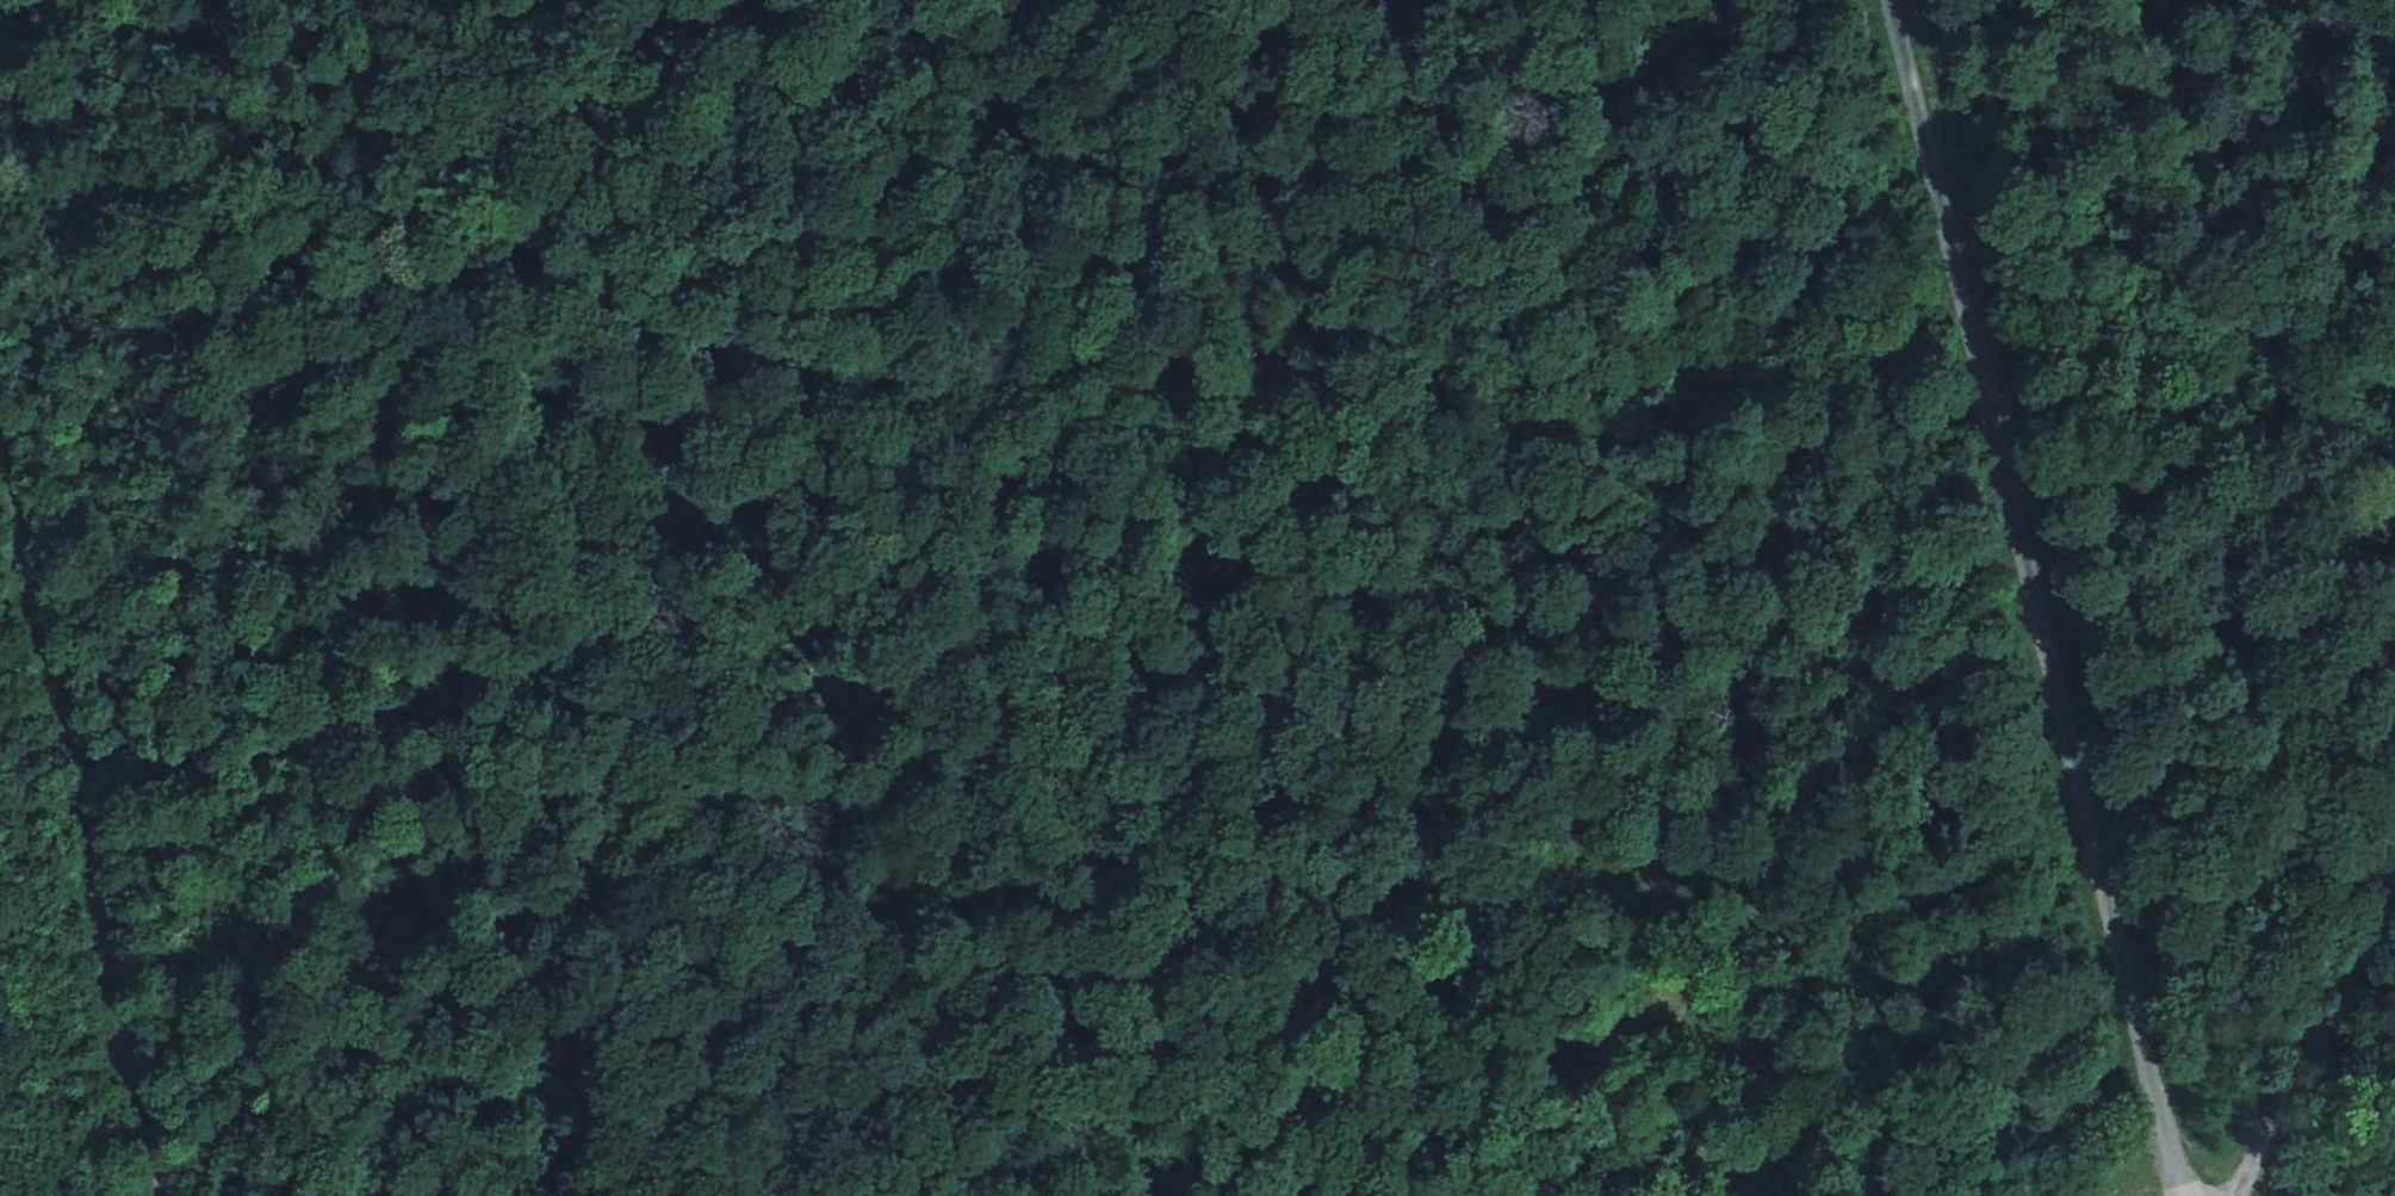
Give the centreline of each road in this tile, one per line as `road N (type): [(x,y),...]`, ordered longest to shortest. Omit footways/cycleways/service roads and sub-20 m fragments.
road 1 (unclassified): [(1898,0),(2181,1195)]
road 2 (track): [(2238,1195),(2394,899)]

